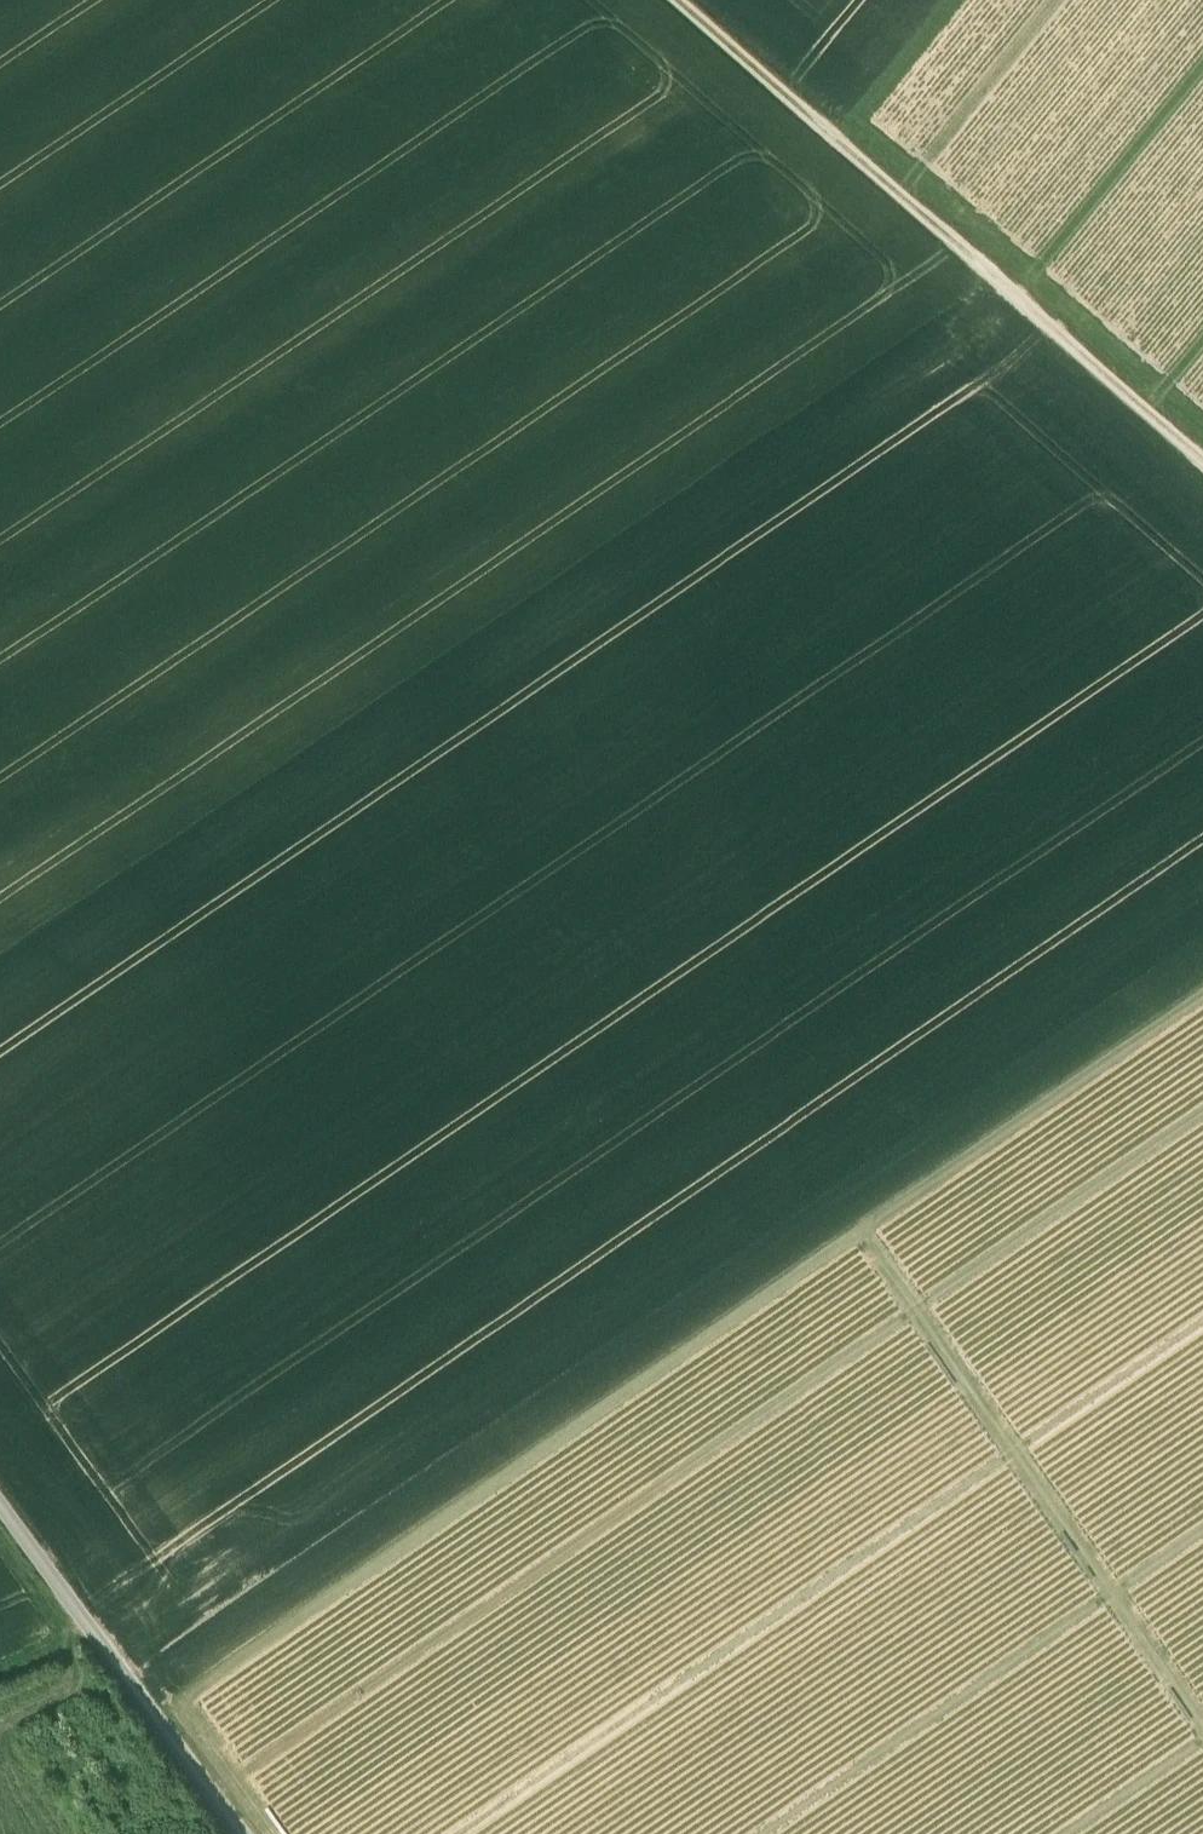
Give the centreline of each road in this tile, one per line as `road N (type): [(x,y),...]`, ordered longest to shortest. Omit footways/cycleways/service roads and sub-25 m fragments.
road 1 (track): [(679,0),(1202,460)]
road 2 (track): [(246,1833),(0,1495)]

